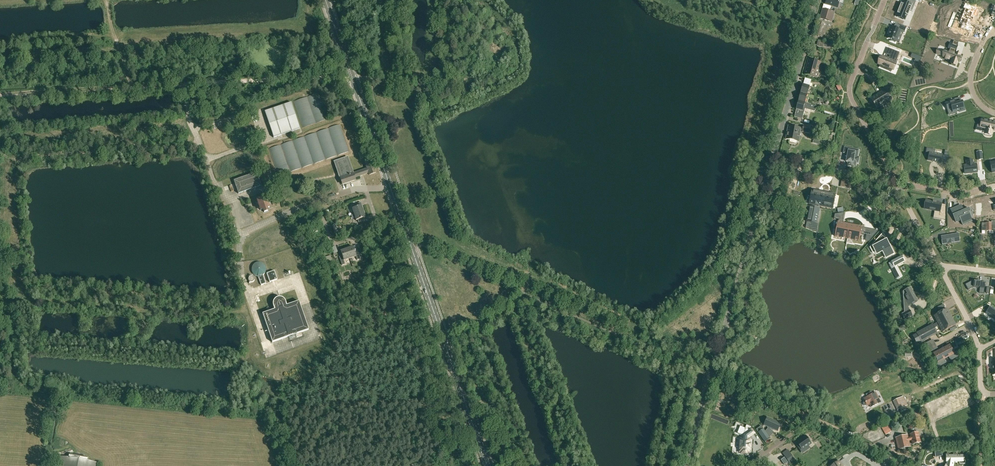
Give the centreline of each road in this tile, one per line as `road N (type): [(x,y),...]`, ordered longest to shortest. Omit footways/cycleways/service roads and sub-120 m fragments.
road 1 (secondary): [(350,73),(487,465)]
road 2 (unclassified): [(712,374),(819,0)]
road 3 (track): [(568,465),(518,320),(520,292),(419,250)]
road 4 (unclassified): [(902,465),(712,374)]
road 5 (residential): [(895,182),(849,93),(884,0)]
road 6 (track): [(0,93),(181,83)]
road 7 (track): [(181,83),(346,73)]

